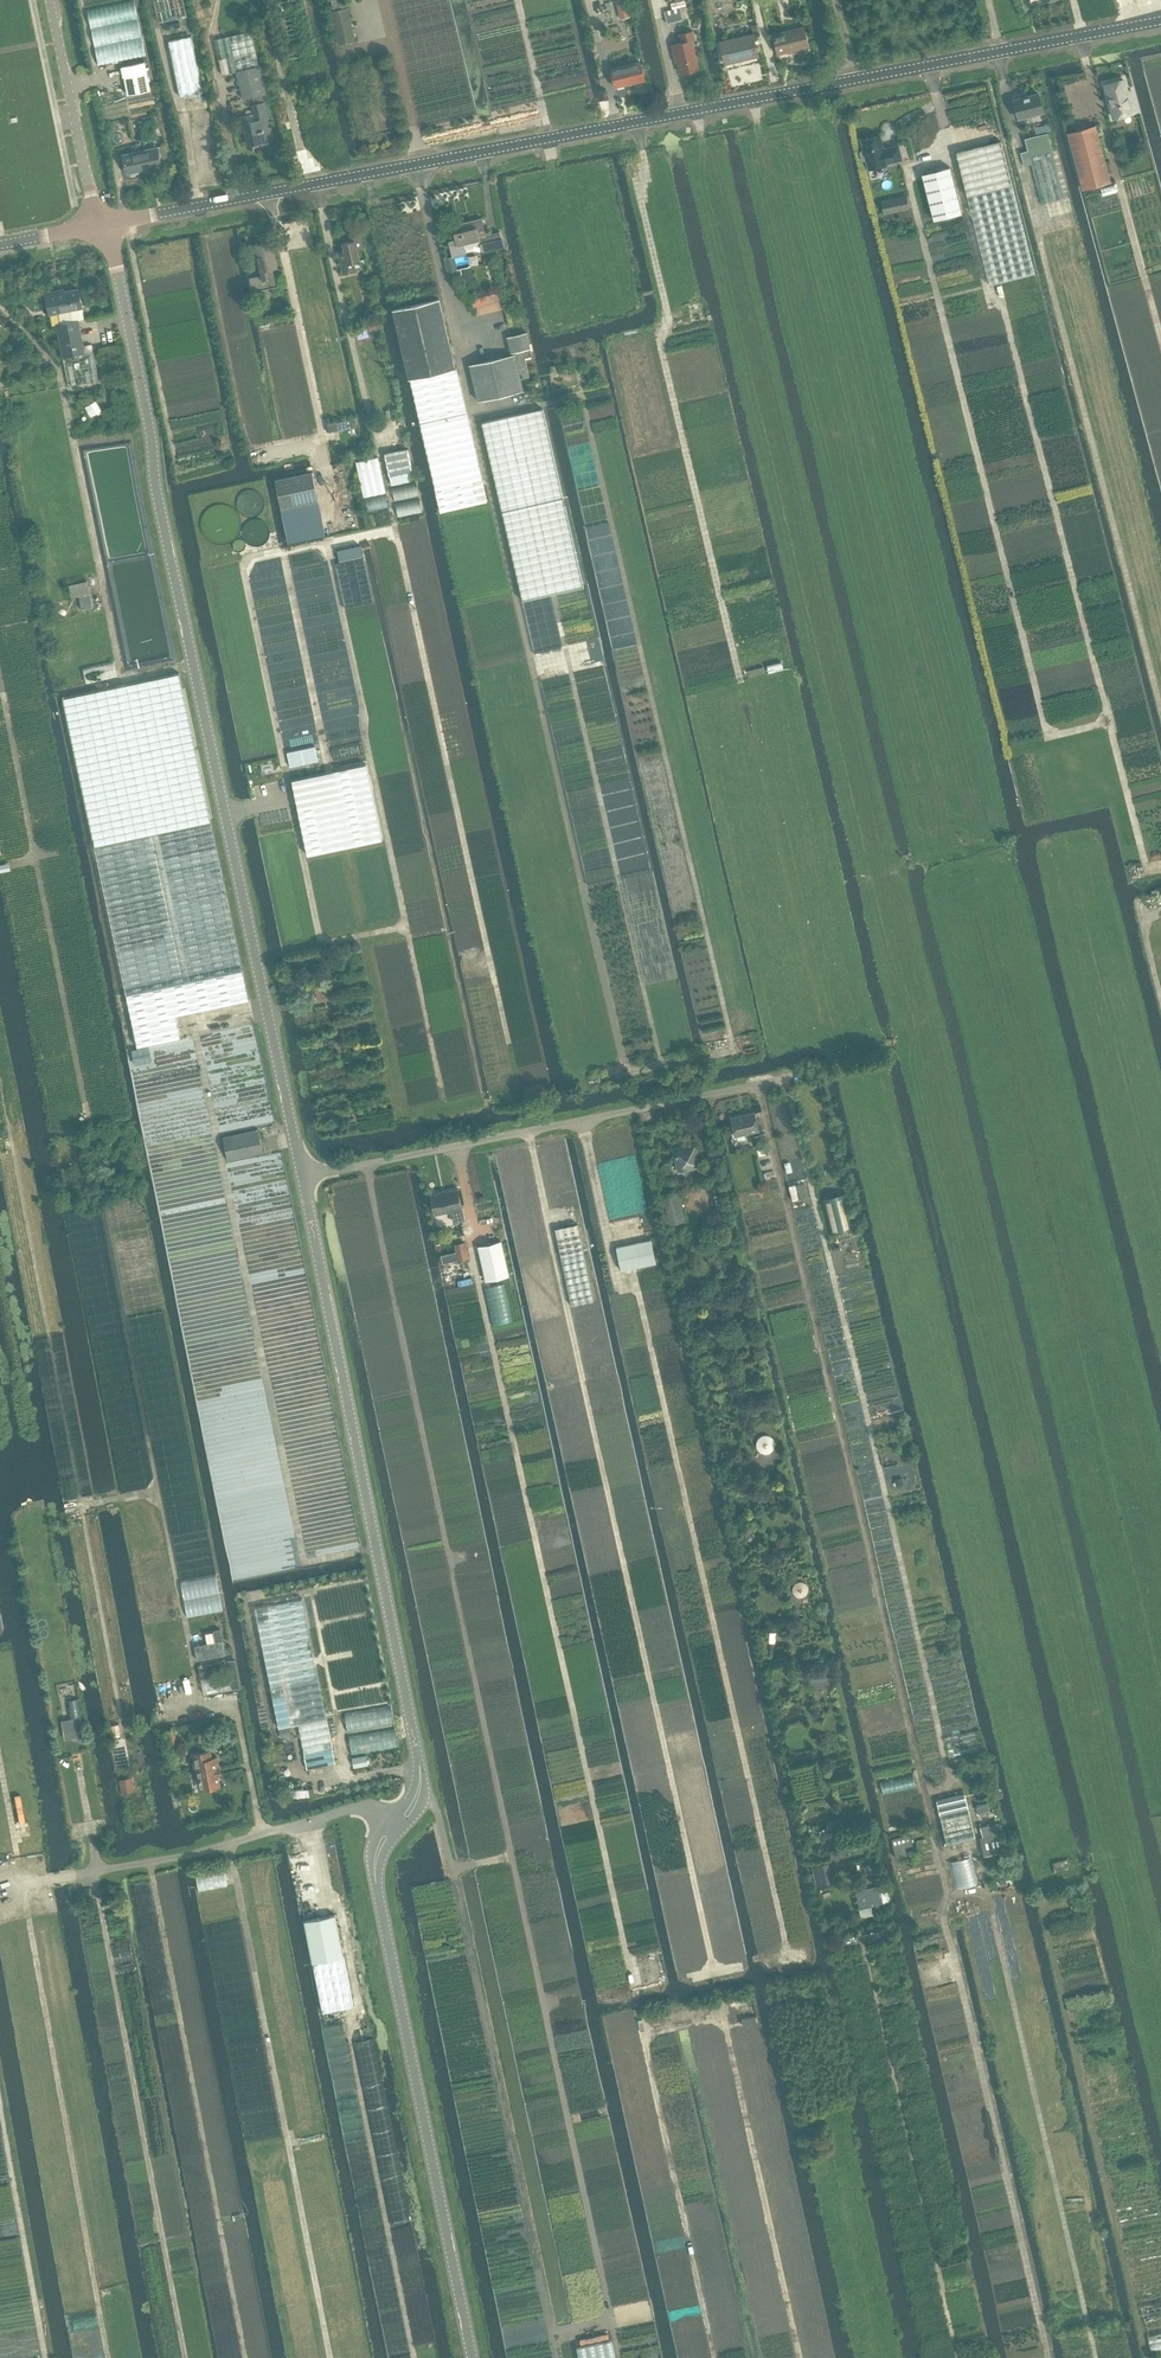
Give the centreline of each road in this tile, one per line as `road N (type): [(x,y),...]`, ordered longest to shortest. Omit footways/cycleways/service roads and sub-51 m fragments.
road 1 (track): [(1096,2357),(993,1910),(951,1897),(947,1885),(760,1086)]
road 2 (track): [(620,2357),(367,1165)]
road 3 (unclassified): [(108,224),(1160,25)]
road 4 (unclassified): [(302,1177),(158,502),(108,224)]
road 5 (track): [(926,1794),(953,1788),(933,1699),(788,1079),(760,1086)]
road 6 (track): [(867,1946),(698,1220)]
road 7 (unclassified): [(394,1827),(418,1794),(419,1763),(302,1177)]
road 8 (track): [(1096,727),(1049,737),(905,168)]
road 9 (track): [(557,2357),(452,1869),(435,1807),(418,1794)]
road 10 (unclassified): [(472,2357),(376,1884),(377,1853),(394,1827)]
road 11 (unclassified): [(302,1177),(760,1086)]
road 12 (unclassified): [(83,1874),(226,1846),(350,1810),(367,1809),(394,1827)]
road 13 (unclassified): [(108,224),(91,202),(49,0)]
road 14 (track): [(30,840),(0,679)]

